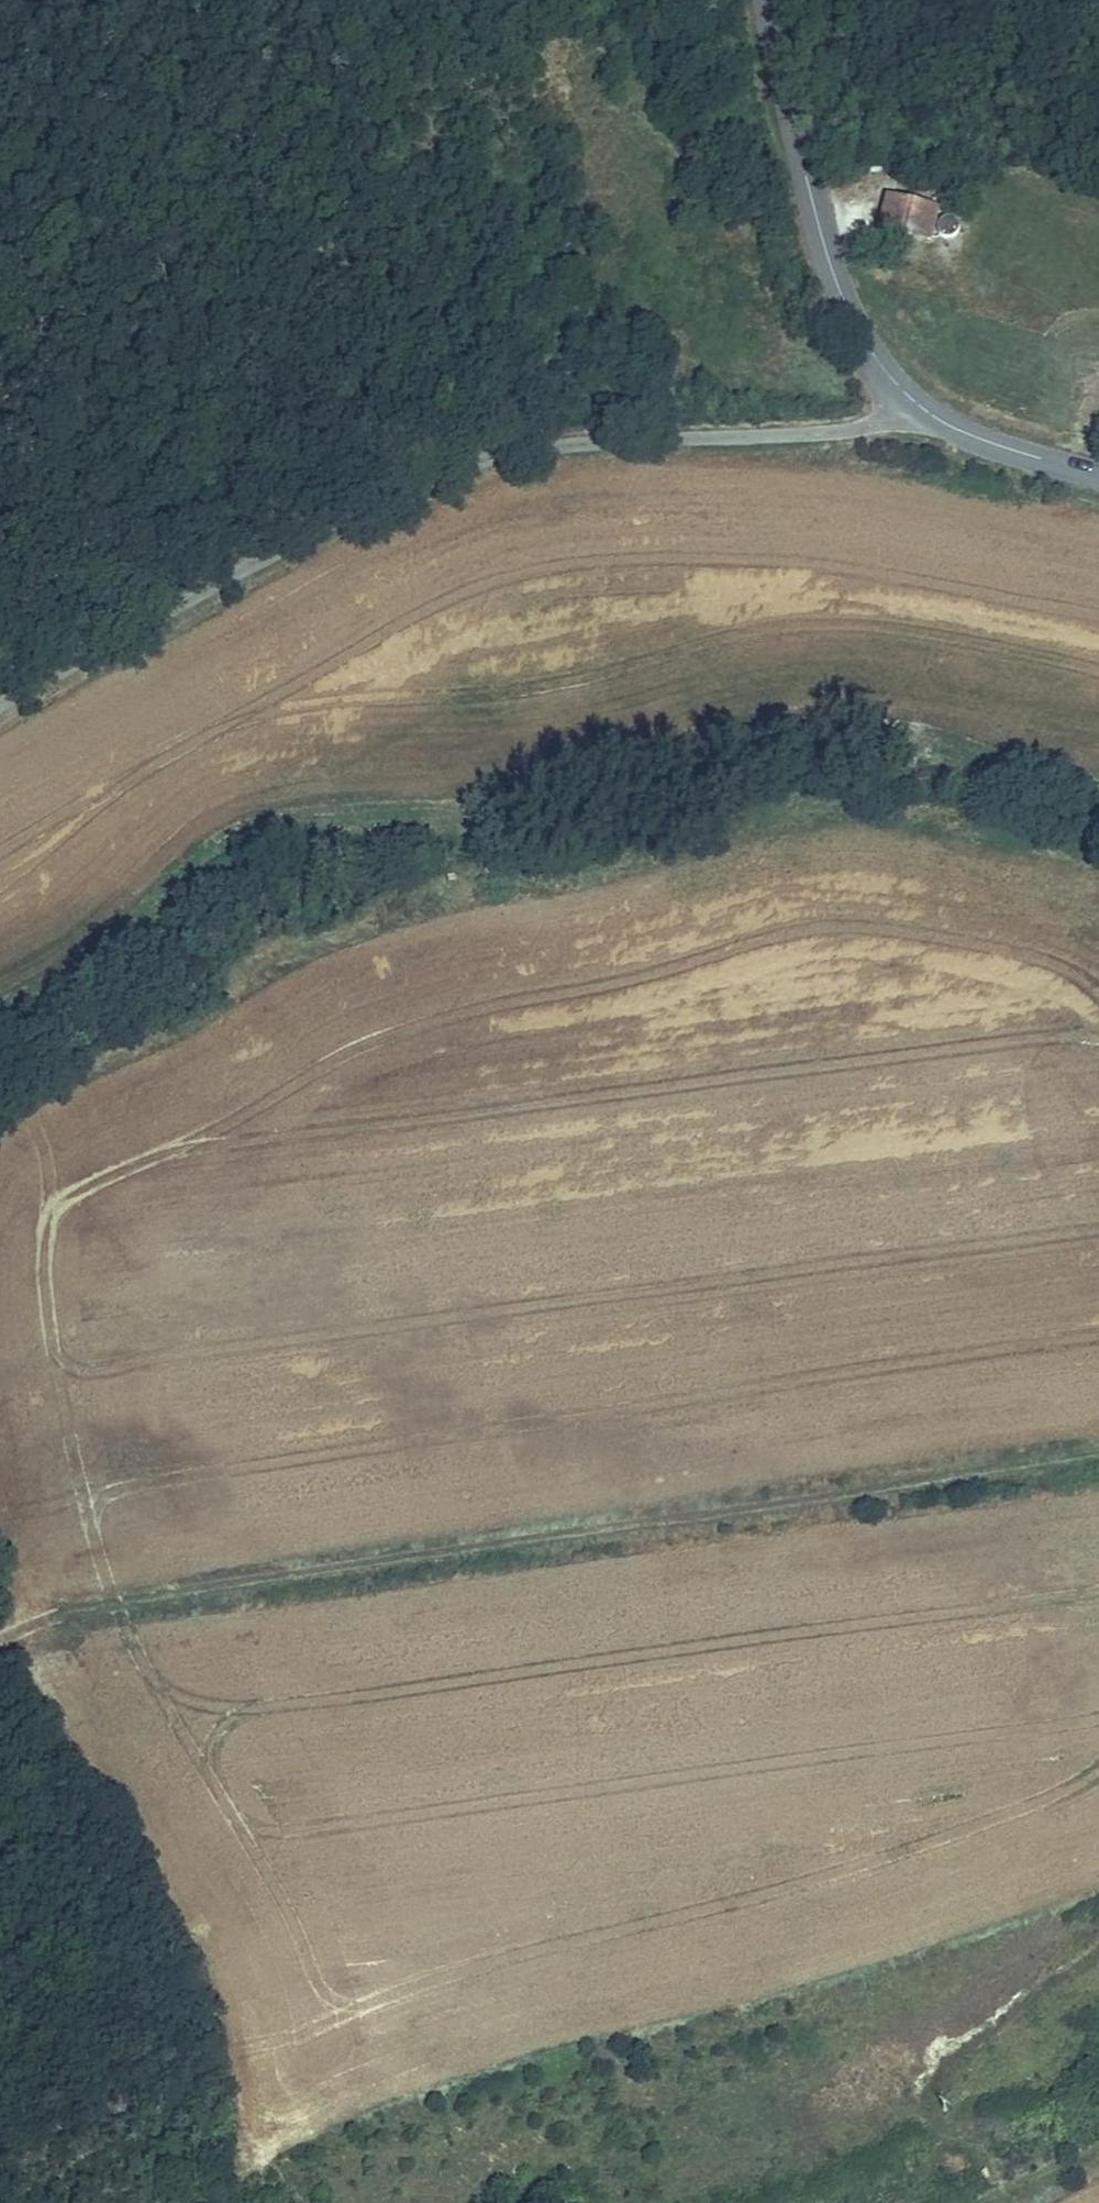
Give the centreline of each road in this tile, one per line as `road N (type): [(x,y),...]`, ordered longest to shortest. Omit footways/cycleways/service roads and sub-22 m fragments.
road 1 (track): [(1098,1456),(733,1512),(381,1551),(0,1639)]
road 2 (unclassified): [(919,405),(851,430),(613,440),(473,463),(345,513),(0,704)]
road 3 (unclassified): [(765,0),(832,275),(886,374),(919,405)]
road 4 (unclassified): [(919,405),(988,444),(1098,476)]
road 5 (track): [(1098,2139),(958,2202)]

